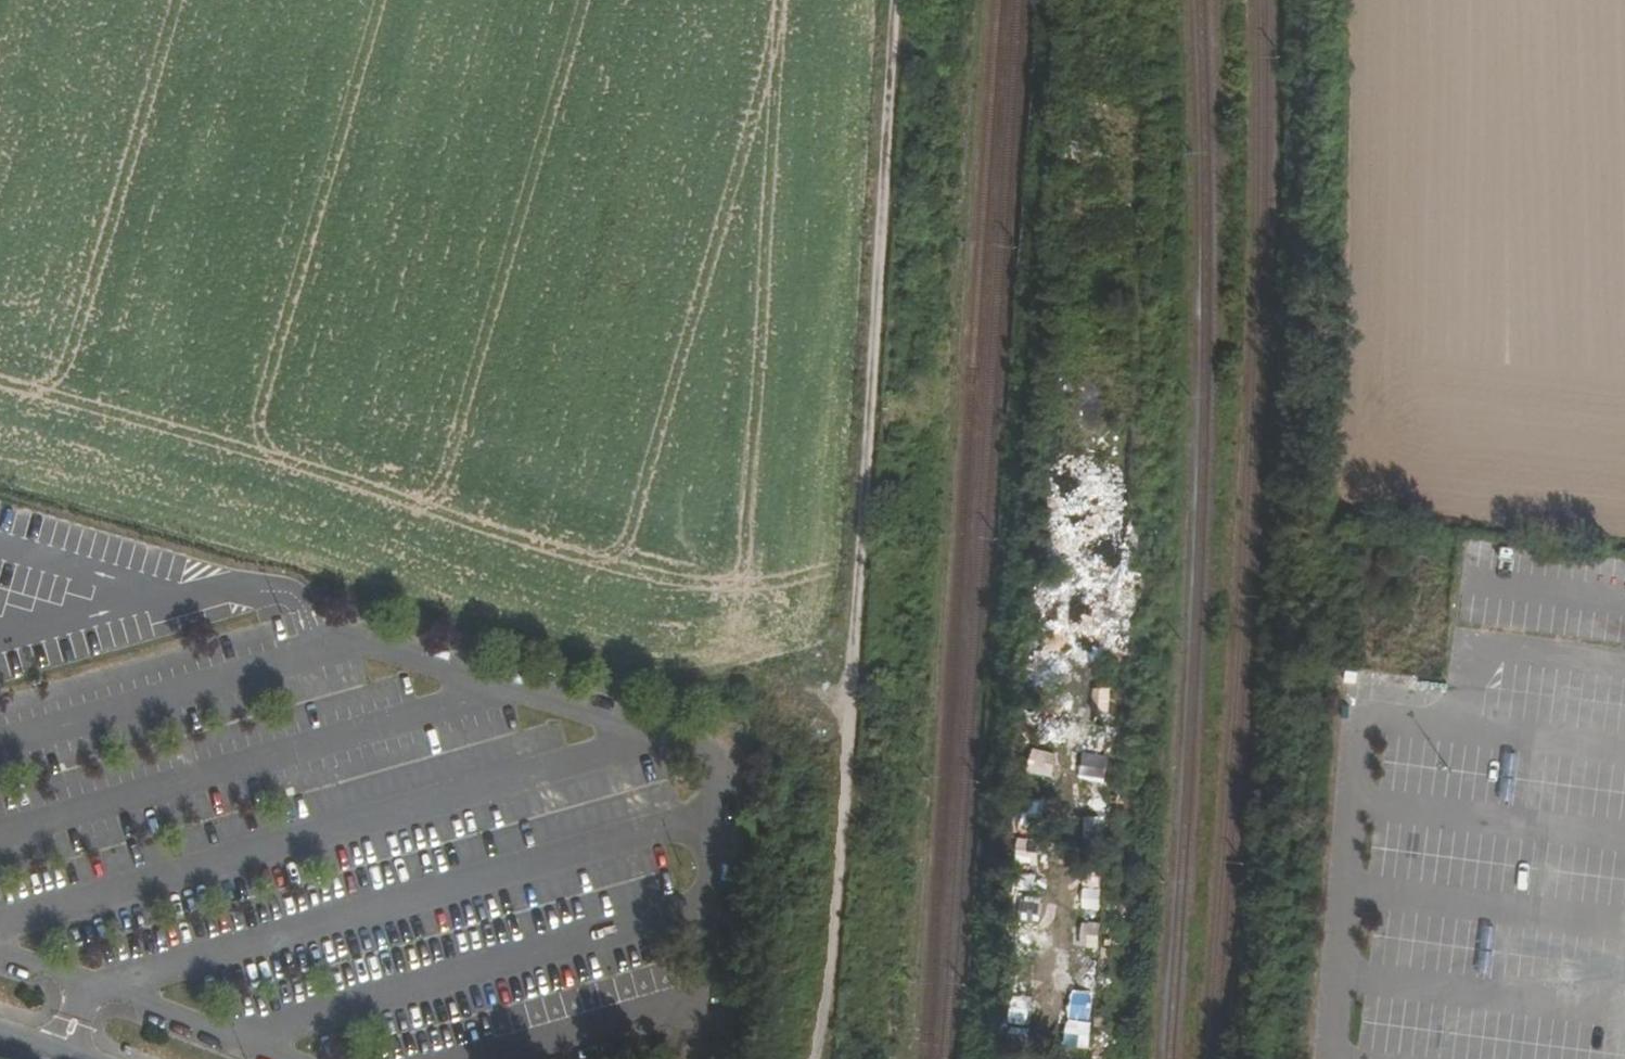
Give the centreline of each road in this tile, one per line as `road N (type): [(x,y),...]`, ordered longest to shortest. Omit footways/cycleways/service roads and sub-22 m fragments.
road 1 (track): [(816,1058),(847,779),(895,0)]

